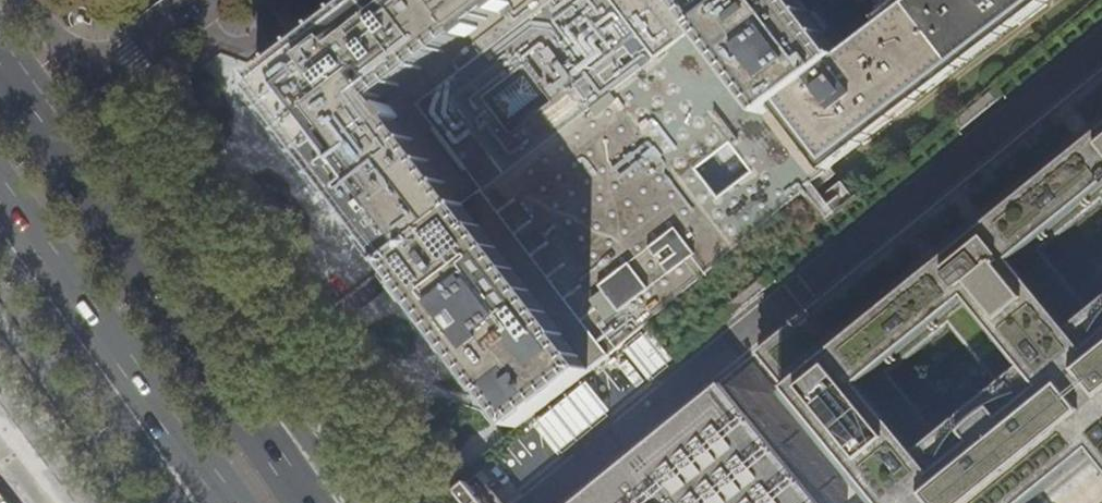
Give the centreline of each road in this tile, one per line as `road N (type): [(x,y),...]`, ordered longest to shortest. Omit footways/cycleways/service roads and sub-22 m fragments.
road 1 (tertiary): [(371,502),(316,396),(87,82)]
road 2 (primary): [(22,216),(235,502)]
road 3 (primary): [(22,216),(71,327),(178,502)]
road 4 (primary): [(369,502),(153,285)]
road 5 (primary): [(310,502),(153,285)]
road 6 (primary): [(153,285),(0,79)]
road 7 (tertiary): [(87,82),(200,0)]

